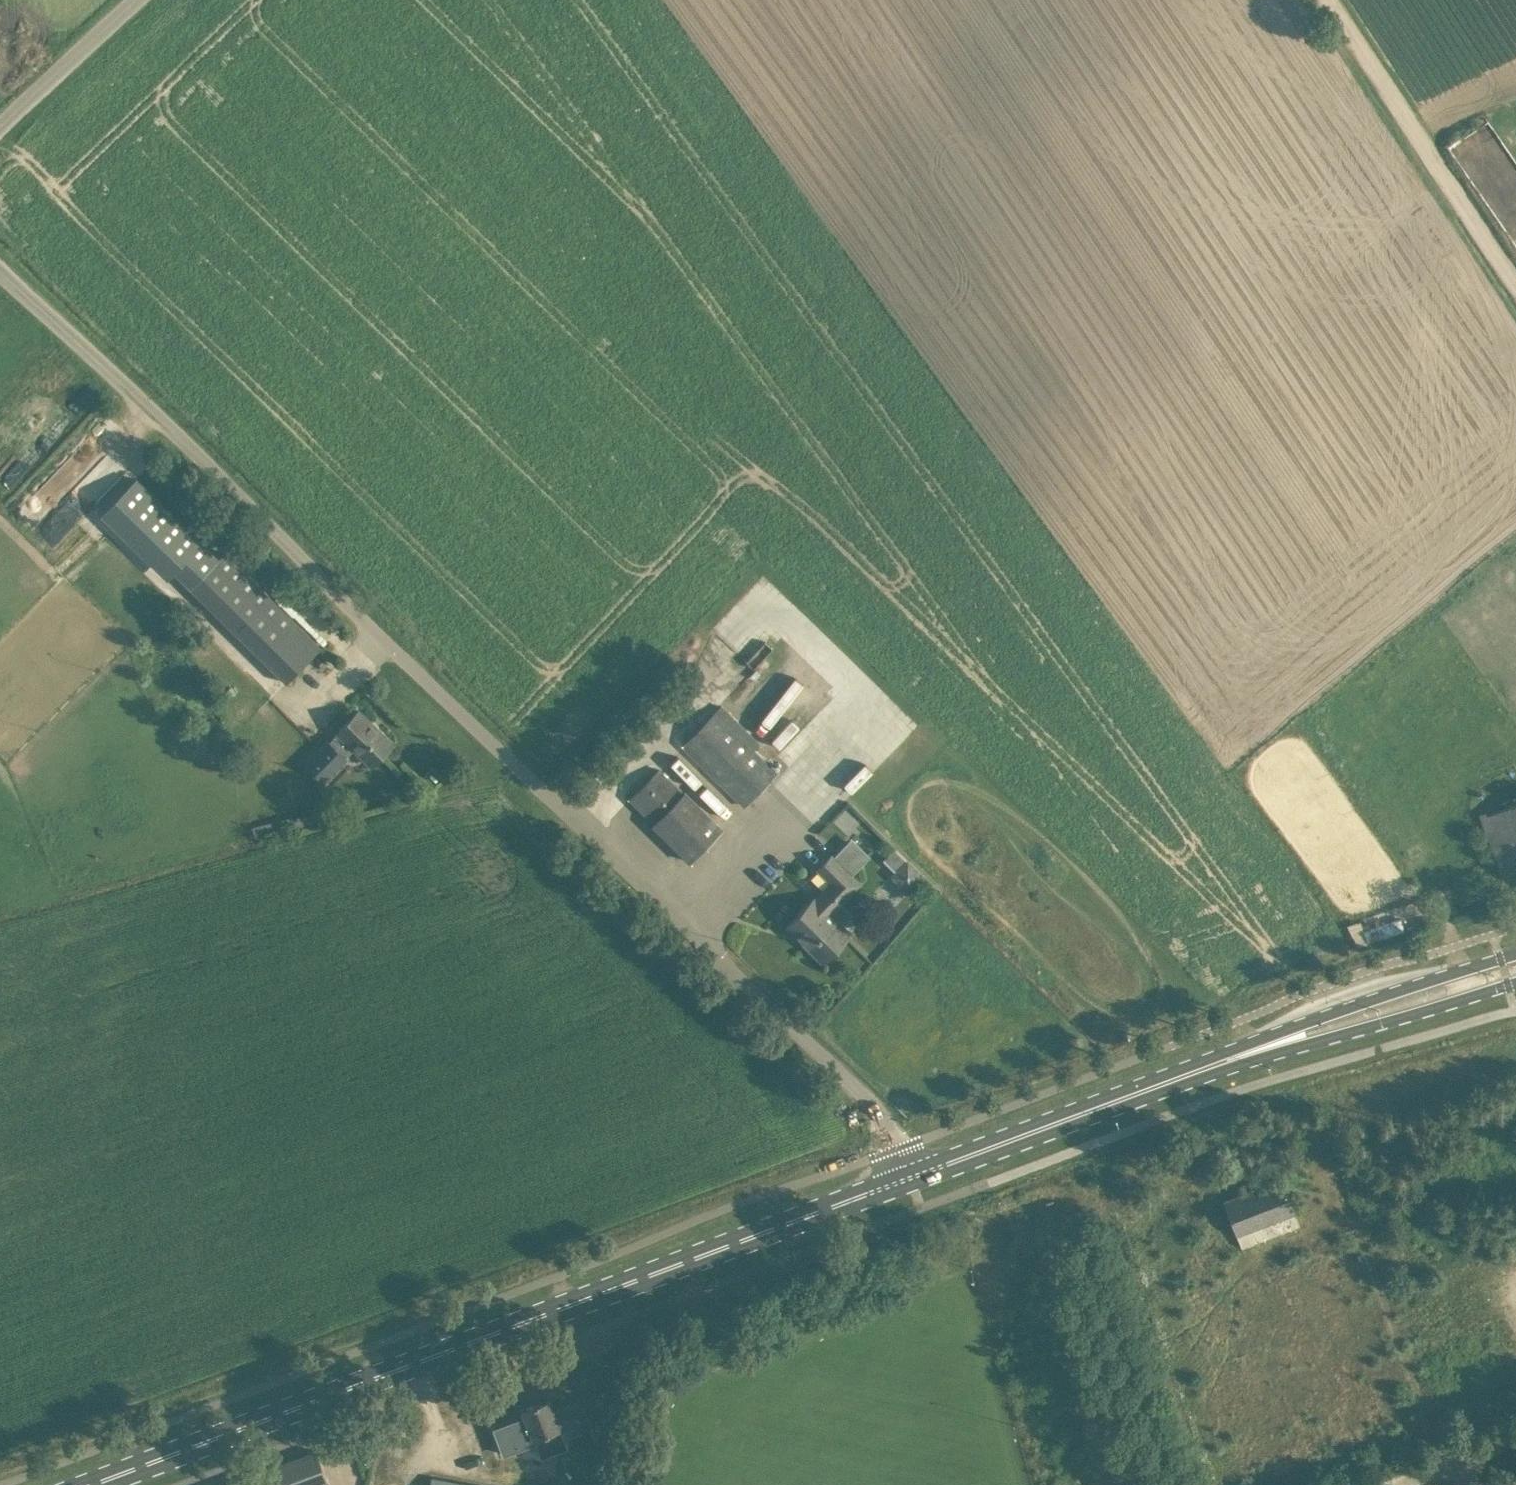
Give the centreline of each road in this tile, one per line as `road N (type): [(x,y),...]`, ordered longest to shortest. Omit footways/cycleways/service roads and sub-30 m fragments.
road 1 (unclassified): [(0,266),(845,1077),(903,1144),(911,1175)]
road 2 (primary): [(84,1484),(911,1175)]
road 3 (primary): [(911,1175),(1263,1045)]
road 4 (track): [(1454,1465),(1341,1178)]
road 5 (primary): [(1515,955),(1340,1008),(1263,1045)]
road 6 (primary): [(1263,1045),(1515,981)]
road 7 (unclassified): [(132,0),(0,127)]
road 8 (track): [(1434,142),(1336,0)]

